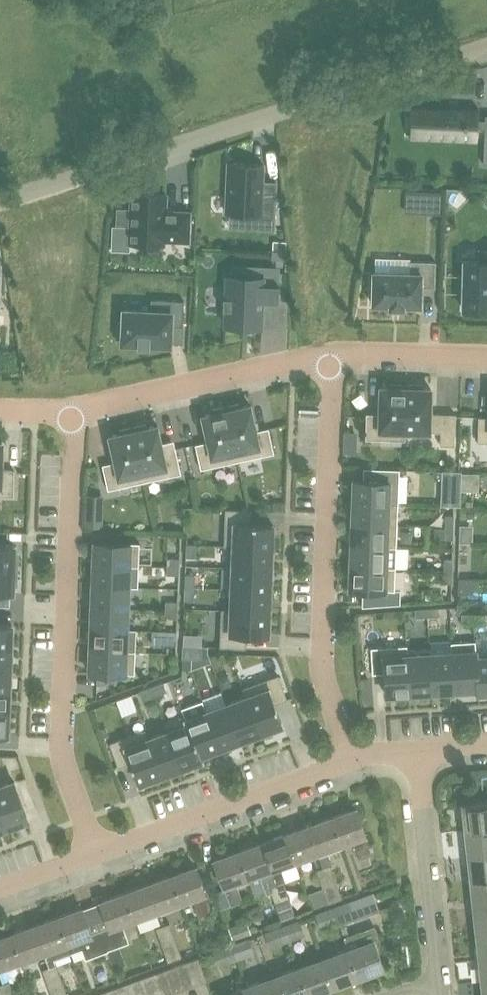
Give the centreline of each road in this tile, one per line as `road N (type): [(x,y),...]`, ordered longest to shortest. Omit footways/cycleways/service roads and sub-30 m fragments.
road 1 (unclassified): [(0,203),(486,44)]
road 2 (residential): [(93,855),(62,751),(73,413)]
road 3 (residential): [(348,761),(322,666),(331,358)]
road 4 (residential): [(93,855),(348,761)]
road 5 (residential): [(331,358),(73,413)]
road 6 (residential): [(439,984),(416,751)]
road 7 (residential): [(486,360),(331,358)]

